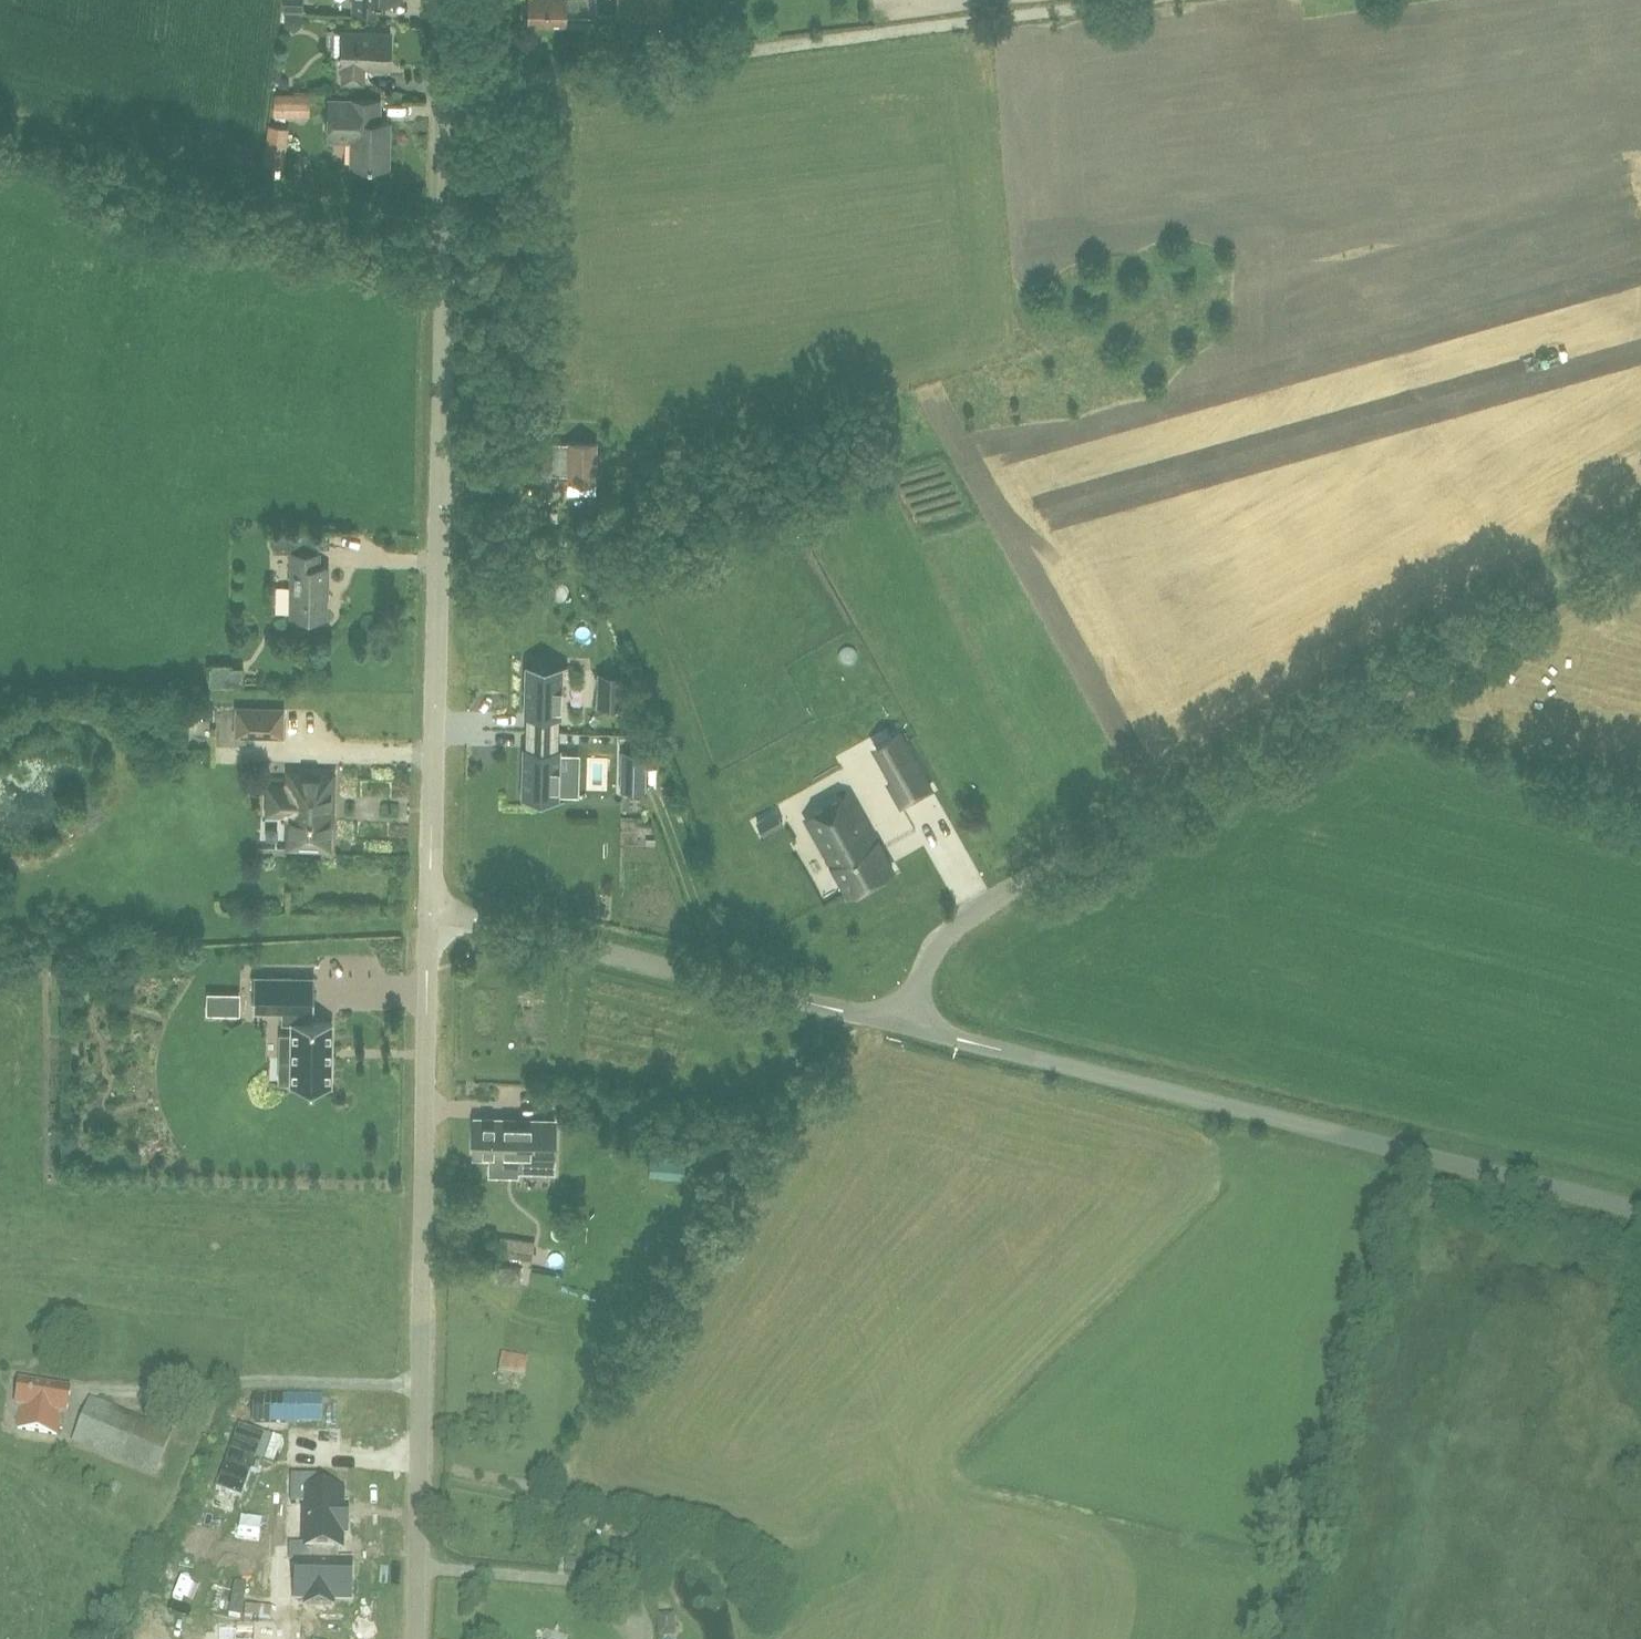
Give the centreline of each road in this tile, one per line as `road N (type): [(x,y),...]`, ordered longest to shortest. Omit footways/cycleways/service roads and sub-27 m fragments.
road 1 (unclassified): [(430,911),(454,0)]
road 2 (unclassified): [(916,1031),(934,956),(961,930),(1640,533)]
road 3 (unclassified): [(1640,1210),(916,1031)]
road 4 (unclassified): [(418,1638),(430,911)]
road 5 (unclassified): [(916,1031),(430,911)]

